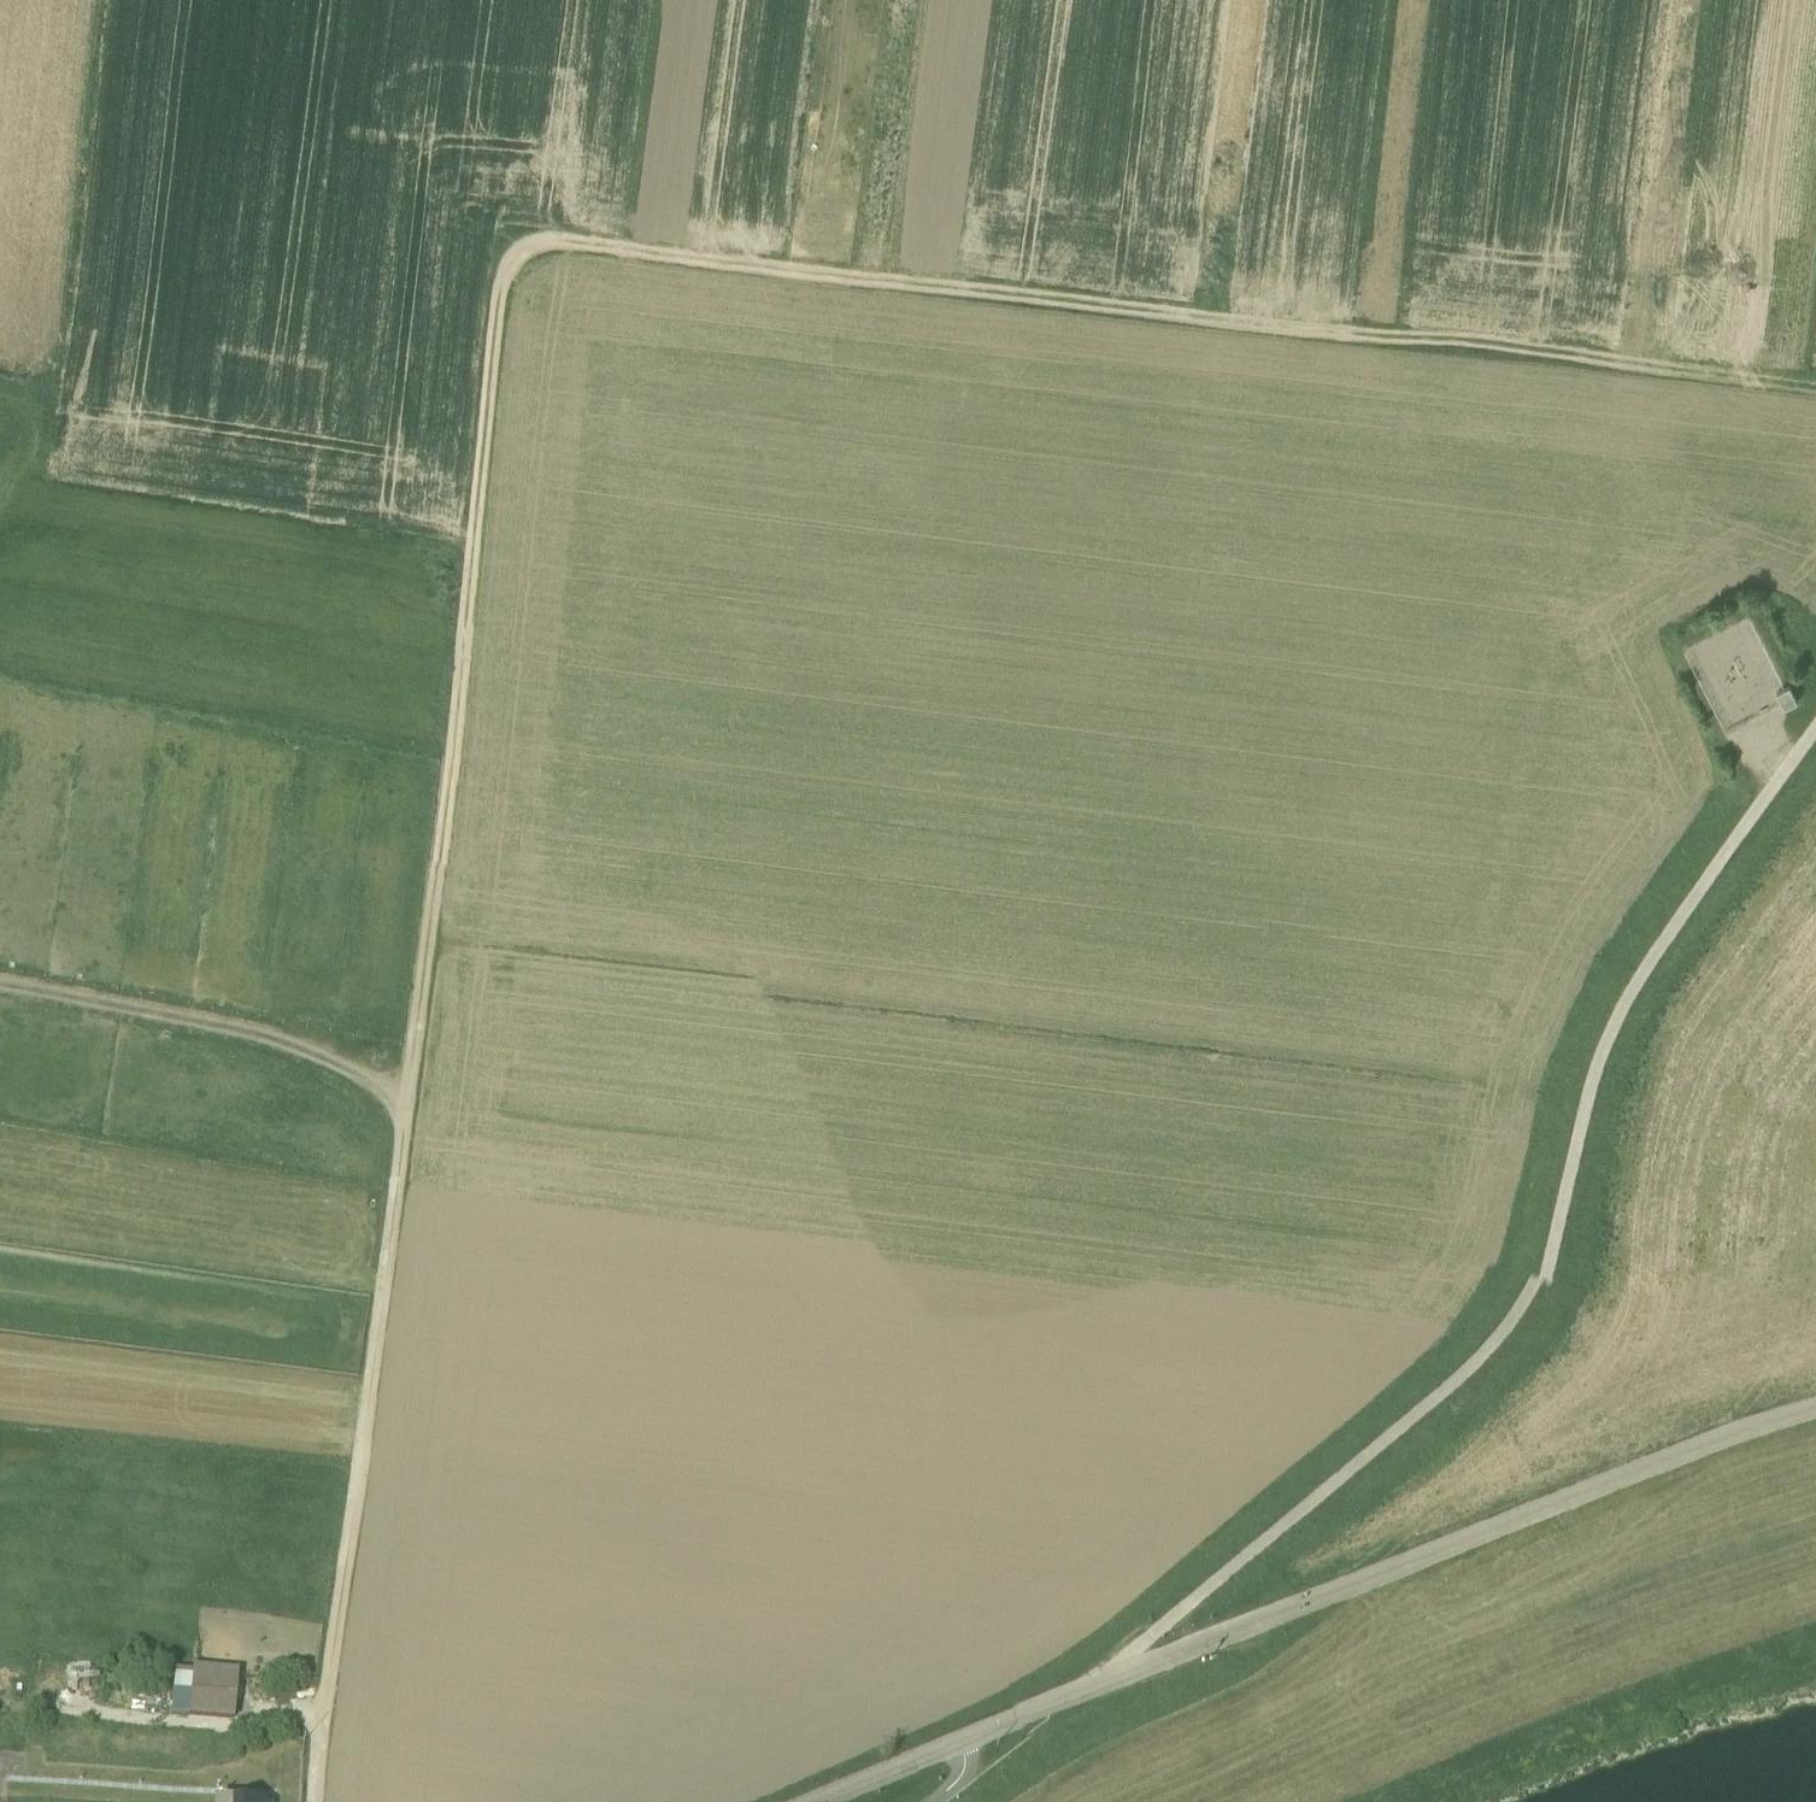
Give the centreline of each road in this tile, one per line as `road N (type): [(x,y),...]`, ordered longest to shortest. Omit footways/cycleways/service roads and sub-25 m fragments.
road 1 (track): [(315,1801),(407,1097),(499,273),(523,233),(551,227),(1815,375)]
road 2 (unclassified): [(964,1754),(1815,1418)]
road 3 (unclassified): [(964,1754),(837,1801)]

